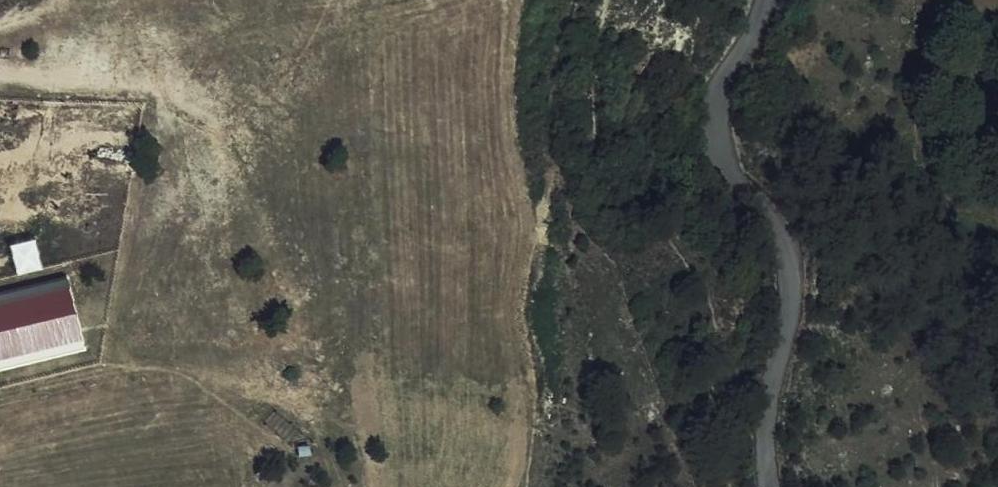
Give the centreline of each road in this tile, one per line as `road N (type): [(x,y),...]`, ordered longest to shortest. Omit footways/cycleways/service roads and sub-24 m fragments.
road 1 (unclassified): [(764,0),(718,120),(725,158),(788,253),(791,318),(768,390),(765,486)]

